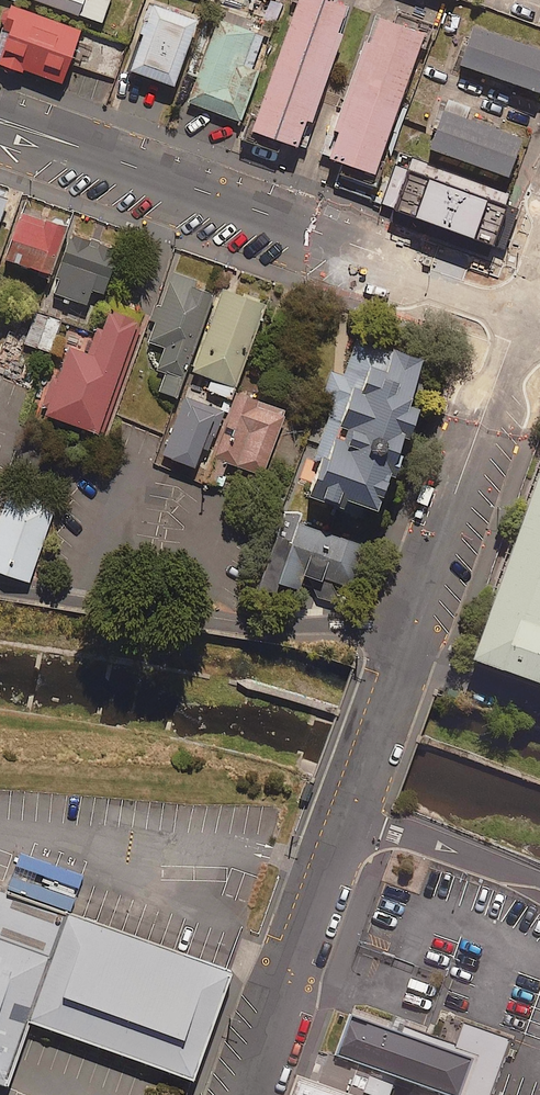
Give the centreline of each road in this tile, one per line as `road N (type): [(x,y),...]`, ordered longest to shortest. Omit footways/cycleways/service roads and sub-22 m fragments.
road 1 (unclassified): [(522,314),(0,121)]
road 2 (unclassified): [(409,642),(331,624),(239,627),(0,588)]
road 3 (tertiary): [(409,642),(522,314)]
road 4 (tertiary): [(246,1094),(348,802)]
road 5 (unclassified): [(539,874),(348,802)]
road 6 (tertiary): [(348,802),(409,642)]

